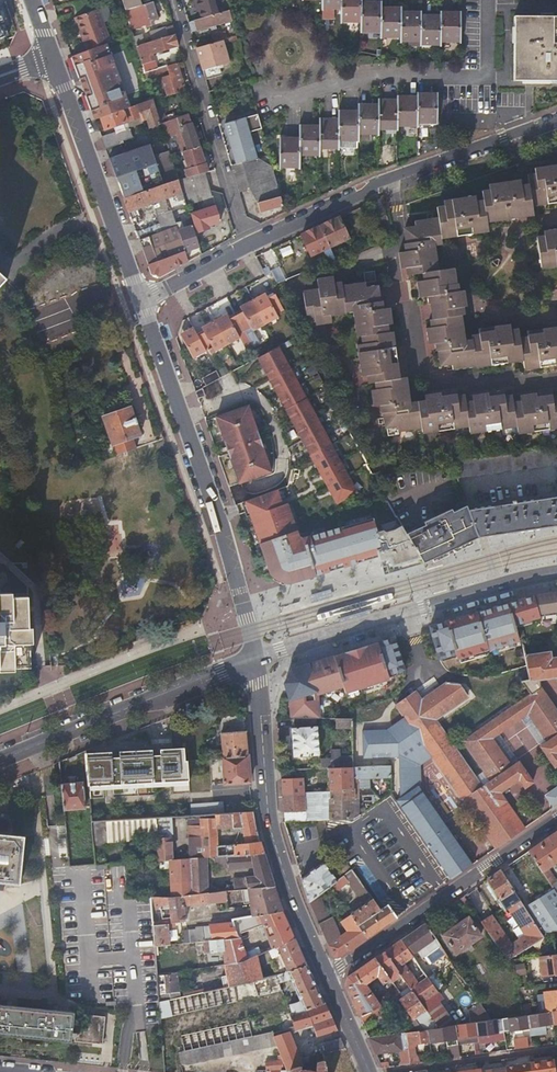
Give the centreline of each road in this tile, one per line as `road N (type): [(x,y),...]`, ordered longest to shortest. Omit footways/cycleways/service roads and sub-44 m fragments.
road 1 (residential): [(254,660),(223,530),(140,301)]
road 2 (residential): [(247,248),(393,179),(556,121)]
road 3 (secondary): [(324,976),(290,904),(268,822),(254,660)]
road 4 (secondary): [(254,660),(556,573)]
road 5 (residential): [(556,817),(324,976)]
road 6 (secondary): [(0,761),(254,660)]
road 7 (residential): [(247,248),(172,0)]
road 8 (residential): [(140,301),(53,59)]

